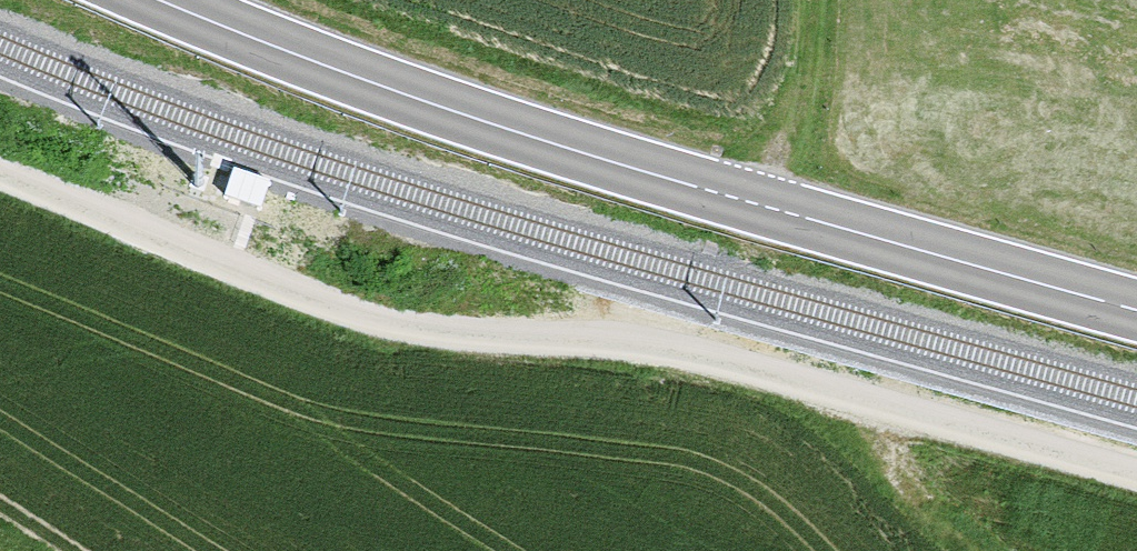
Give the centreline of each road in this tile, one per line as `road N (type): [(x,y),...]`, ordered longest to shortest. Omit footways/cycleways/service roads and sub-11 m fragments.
road 1 (track): [(0,157),(381,330),(670,348),(1136,478)]
road 2 (secondary): [(1136,294),(362,66),(204,0)]
road 3 (track): [(762,186),(805,83),(812,0)]

